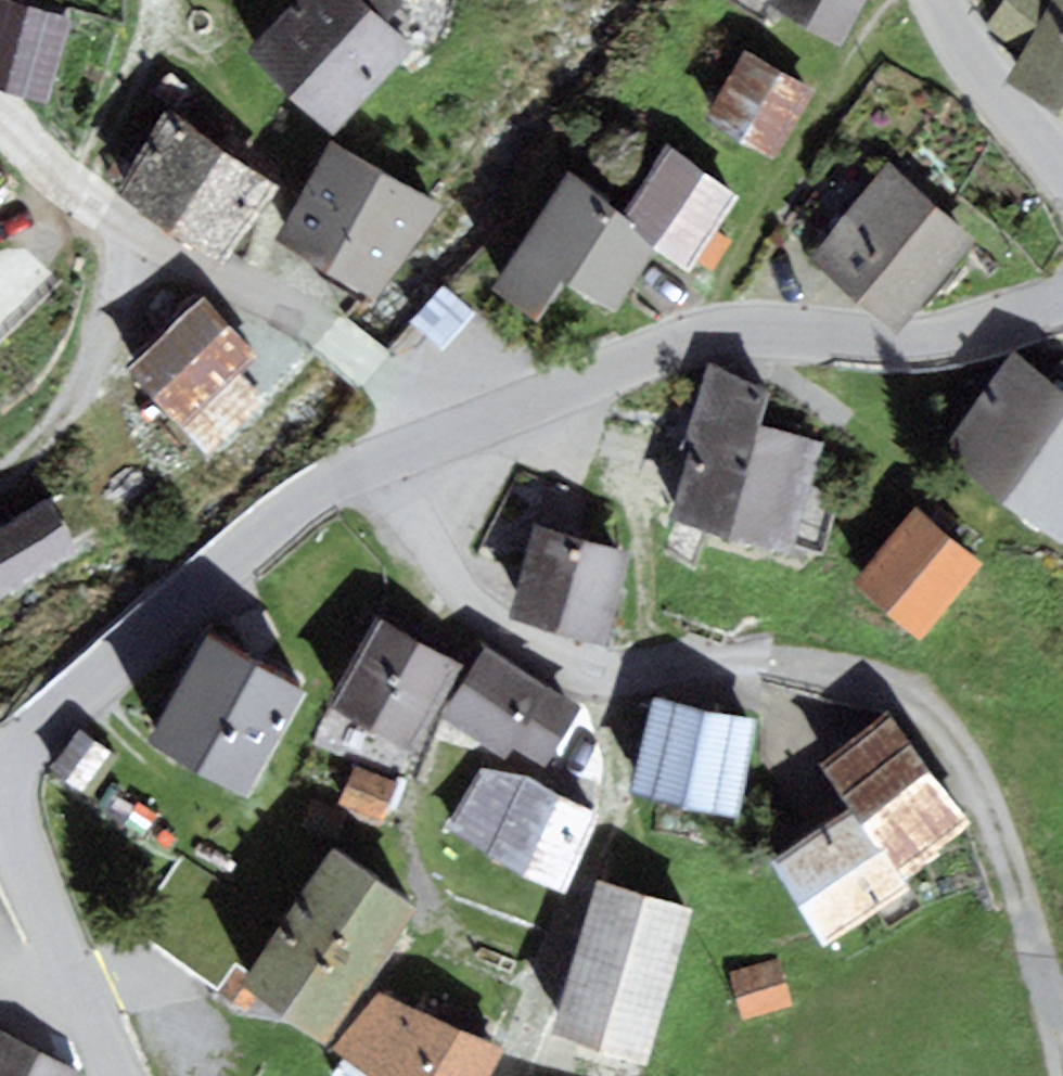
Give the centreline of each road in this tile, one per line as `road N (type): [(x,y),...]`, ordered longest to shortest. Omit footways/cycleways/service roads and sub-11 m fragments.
road 1 (tertiary): [(116,1075),(6,813),(21,758),(52,710),(293,507),(375,463),(664,352),(739,338),(913,344),(1024,327),(1062,310)]
road 2 (track): [(696,668),(800,667),(894,687),(923,707),(977,784),(1040,975),(1060,1075)]
road 3 (track): [(0,477),(81,390),(131,241)]
road 4 (tertiary): [(1062,173),(972,57),(942,0)]

